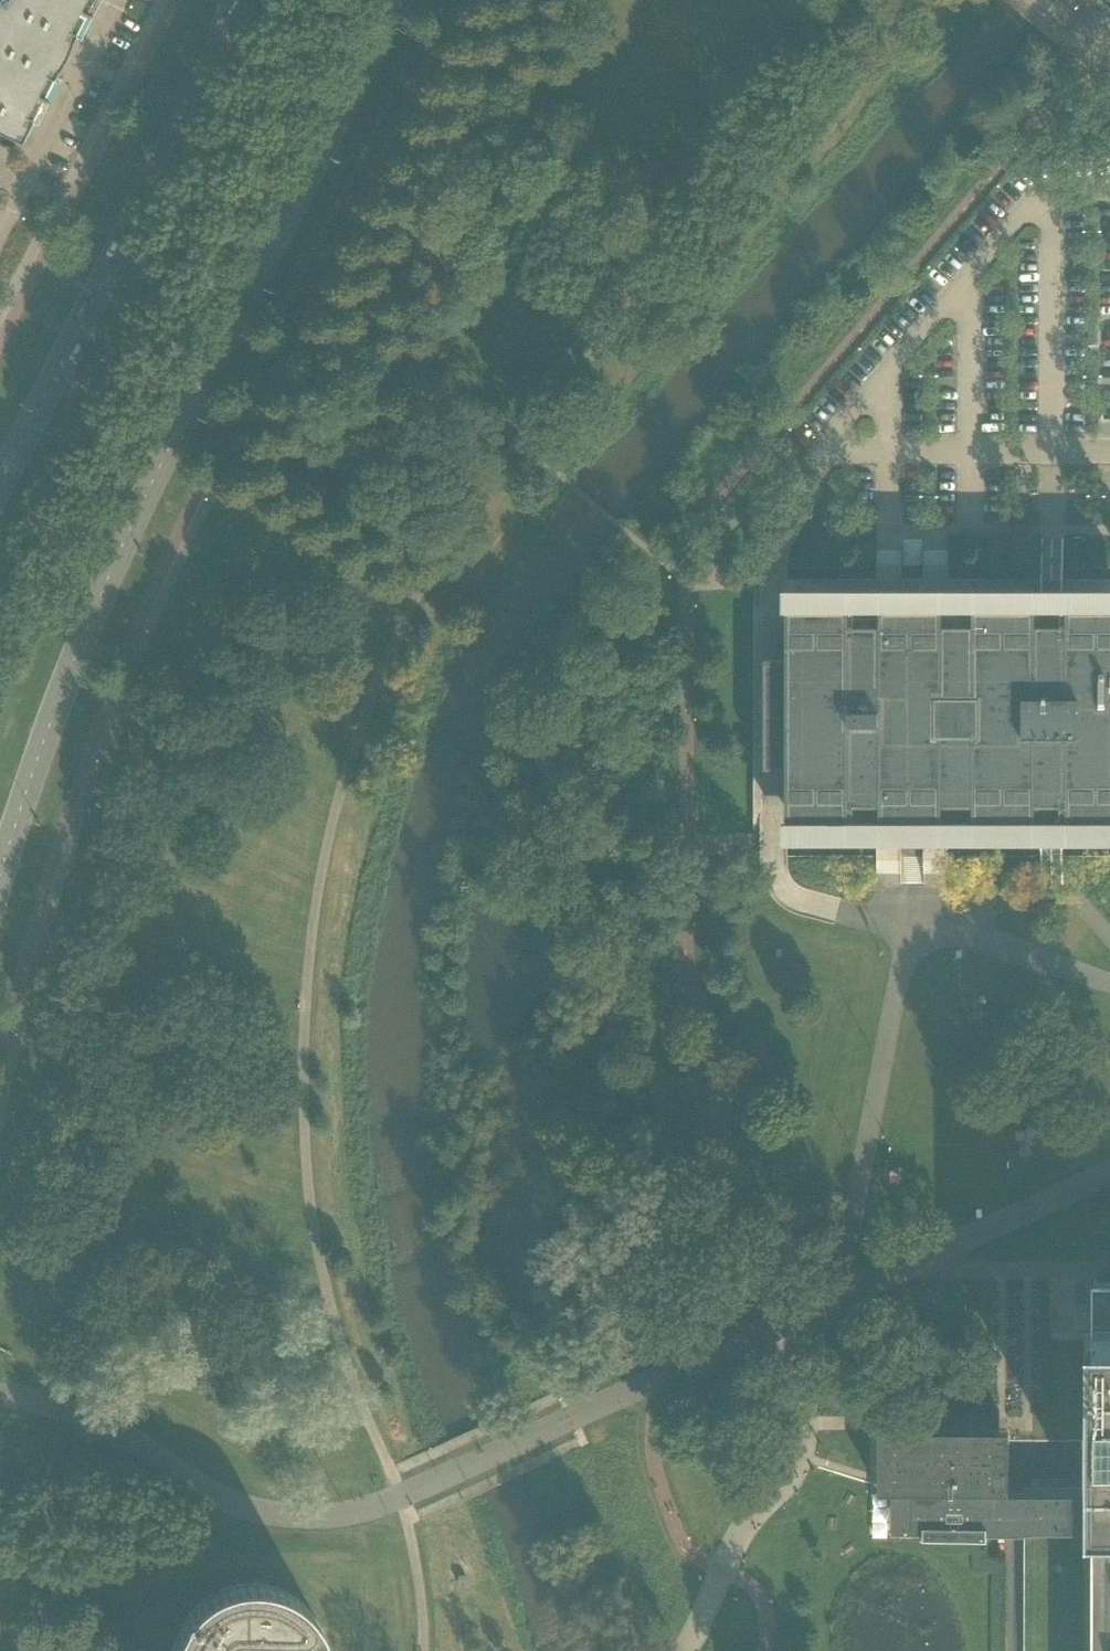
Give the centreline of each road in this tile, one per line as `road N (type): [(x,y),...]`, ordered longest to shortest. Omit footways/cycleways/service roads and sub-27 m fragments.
road 1 (secondary): [(0,875),(62,692),(135,517),(396,0)]
road 2 (secondary): [(245,0),(0,483)]
road 3 (residential): [(0,239),(121,0)]

